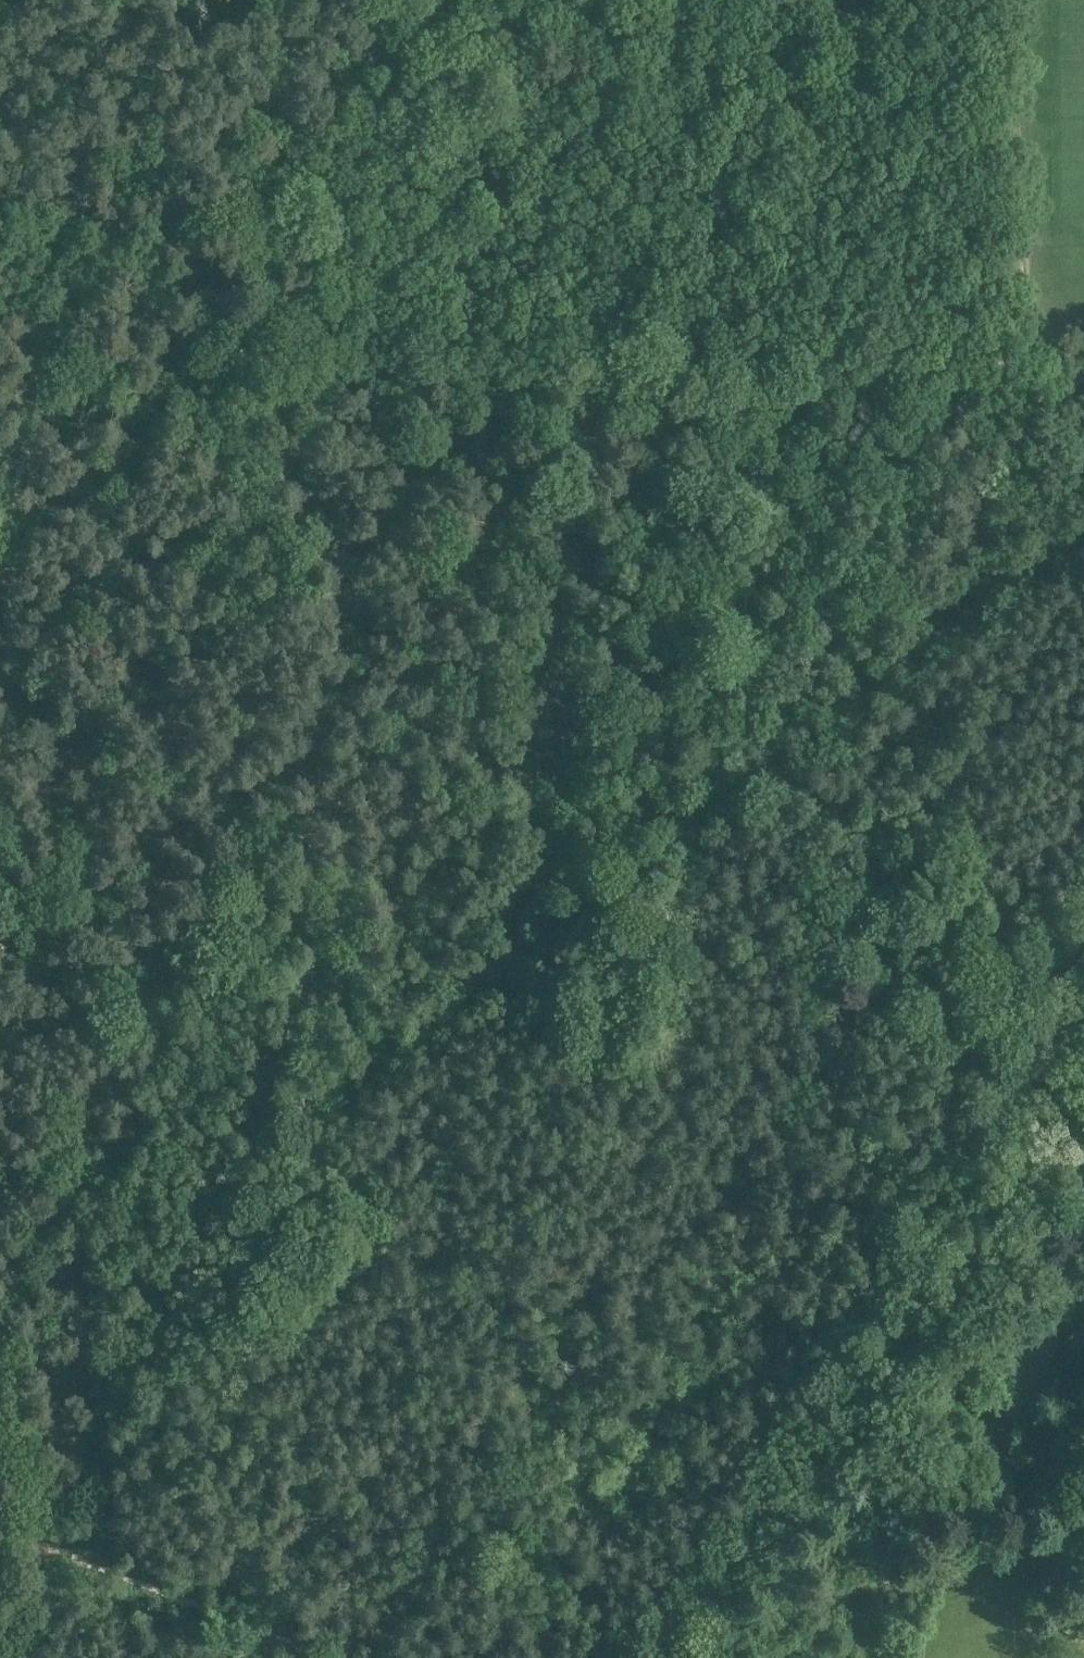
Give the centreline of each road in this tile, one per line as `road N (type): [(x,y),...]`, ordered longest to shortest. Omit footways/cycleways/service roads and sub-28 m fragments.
road 1 (track): [(1045,549),(387,1039),(276,1131),(166,1267),(113,1357),(34,1544)]
road 2 (track): [(70,249),(208,350),(668,385),(1043,362)]
road 3 (track): [(1083,916),(1069,929),(990,1232),(964,1274),(642,1657)]

